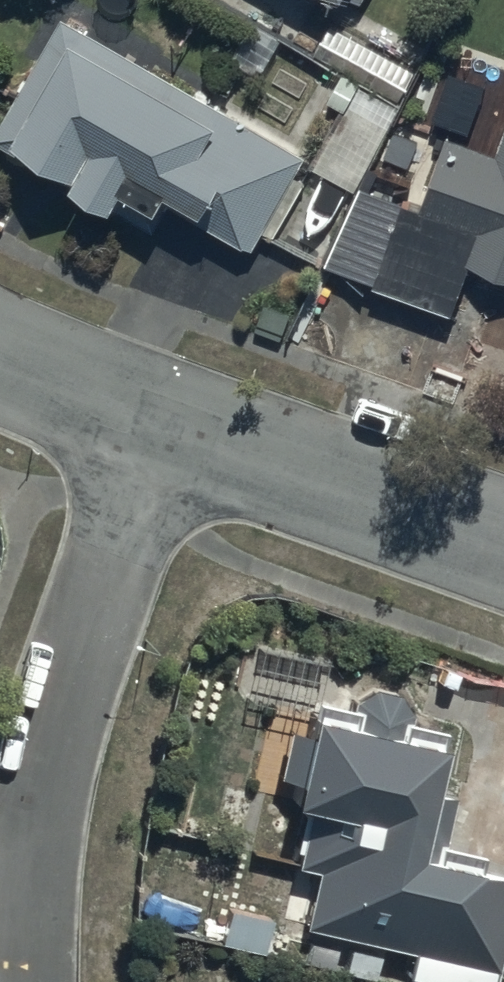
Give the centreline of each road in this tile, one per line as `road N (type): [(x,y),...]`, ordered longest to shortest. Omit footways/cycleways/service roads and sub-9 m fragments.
road 1 (residential): [(151,422),(41,792),(30,851),(25,981)]
road 2 (residential): [(151,422),(503,548)]
road 3 (residential): [(0,359),(151,422)]

